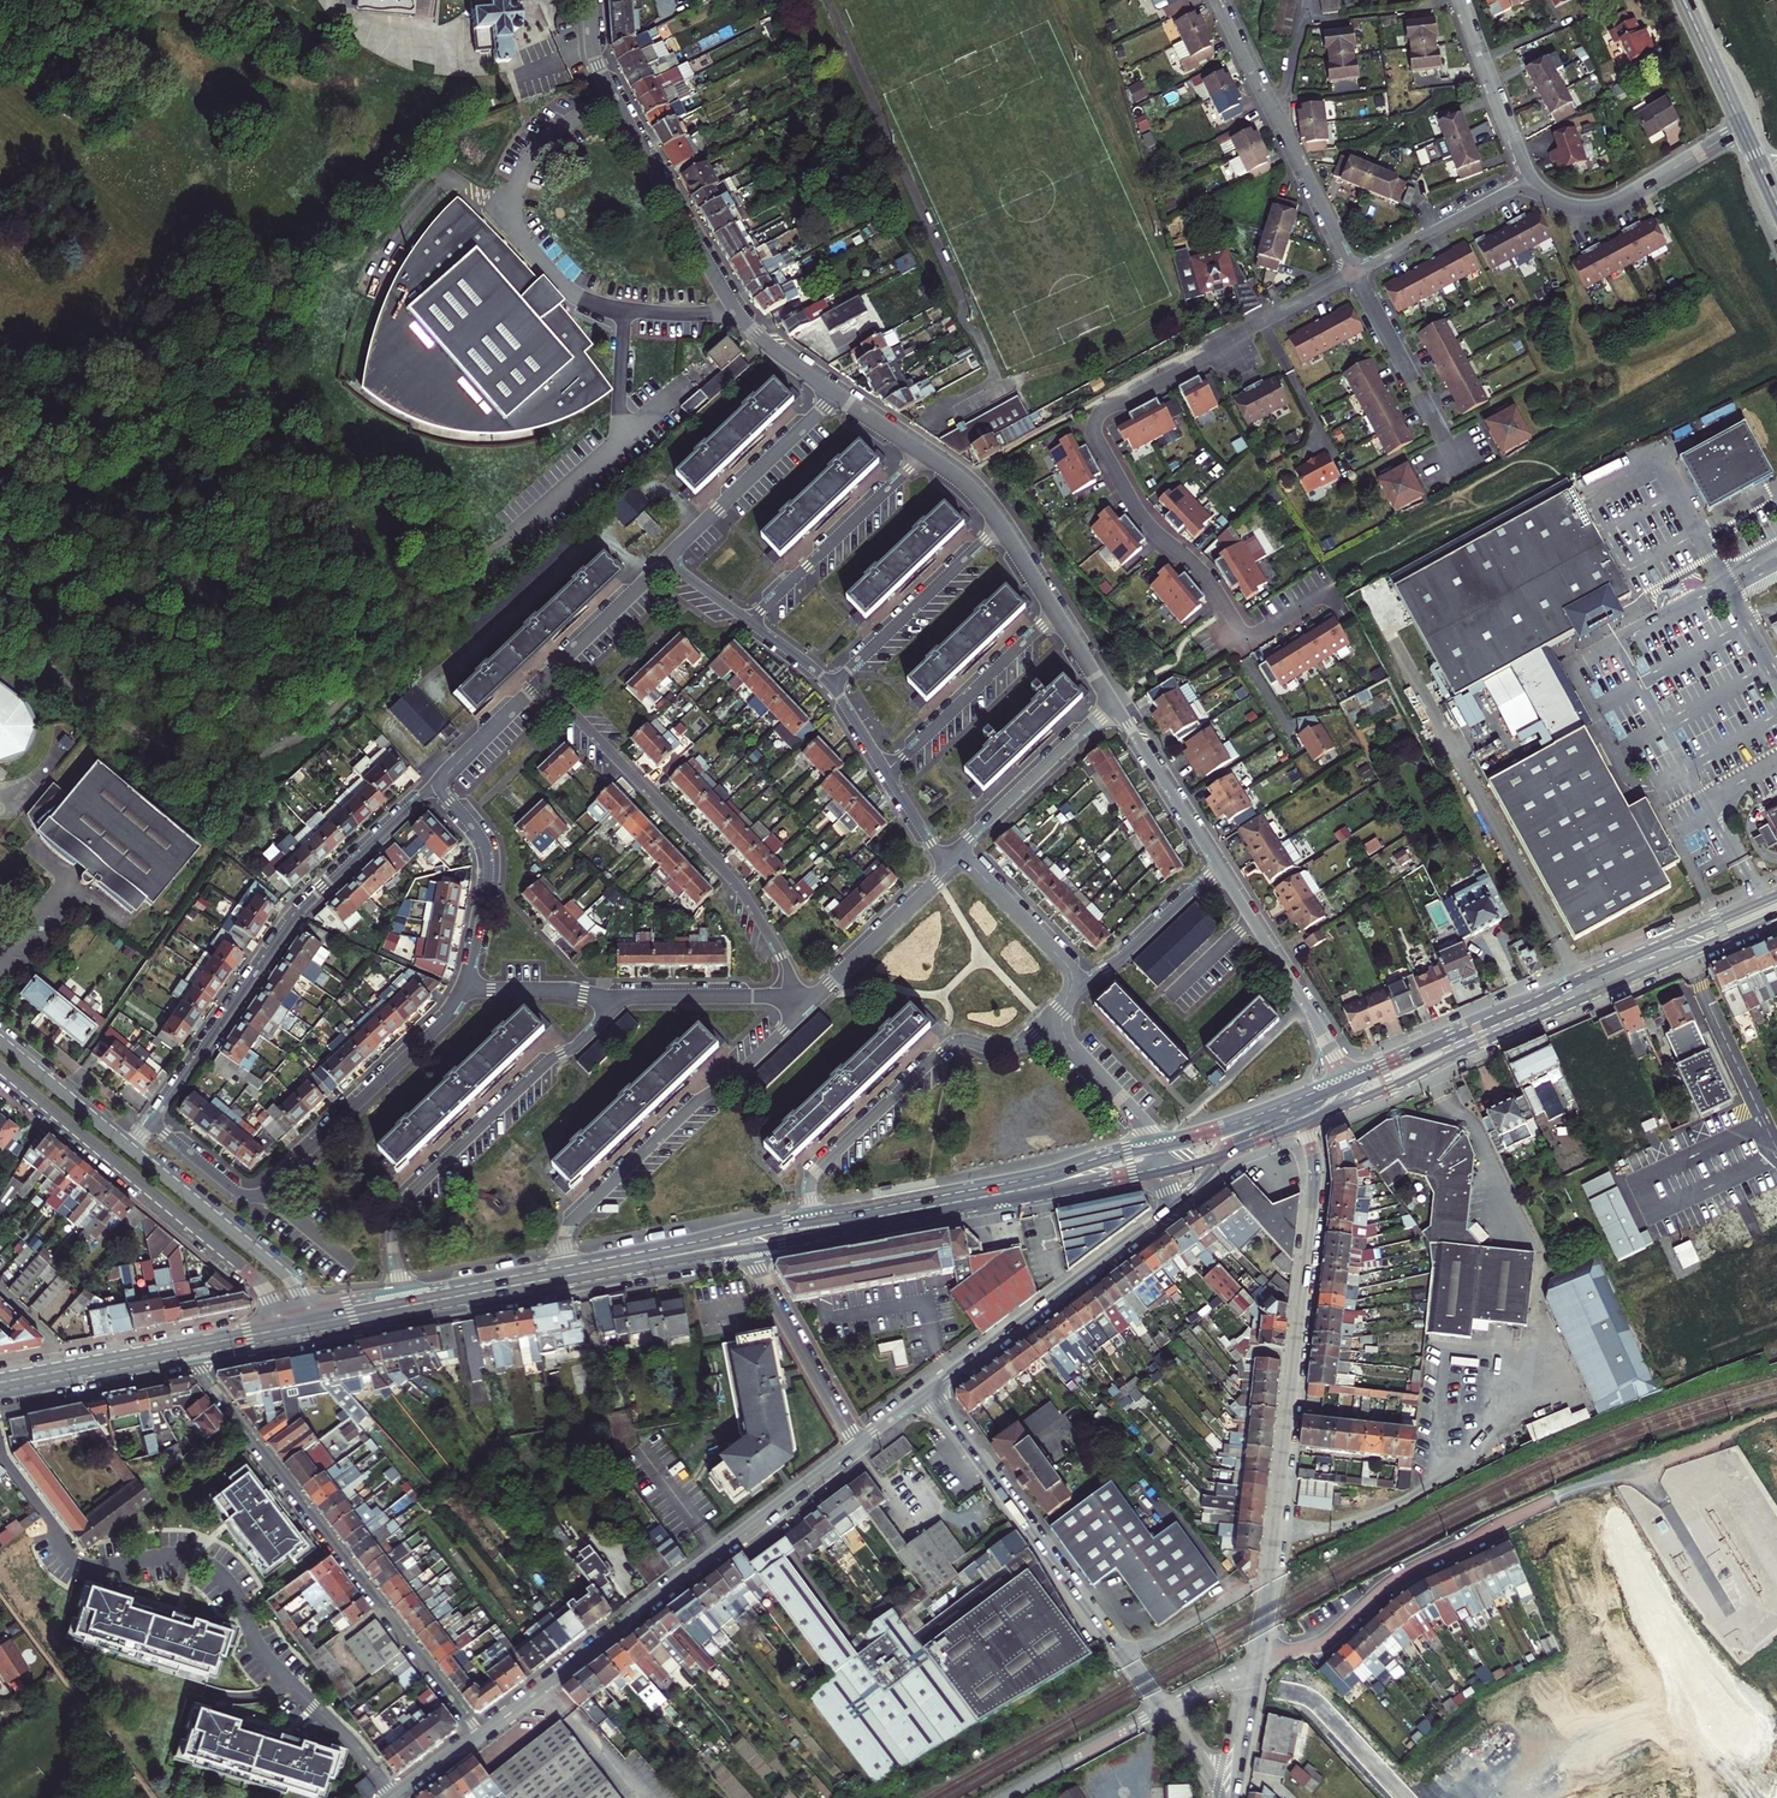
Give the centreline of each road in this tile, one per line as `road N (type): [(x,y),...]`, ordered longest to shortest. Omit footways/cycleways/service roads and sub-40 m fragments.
road 1 (residential): [(1248,641),(1197,568),(1135,507),(1098,441),(1096,420),(1108,406),(1354,272)]
road 2 (residential): [(1259,1659),(1315,1190),(1303,1123)]
road 3 (residential): [(183,1348),(481,1734)]
road 4 (residential): [(838,394),(764,342),(728,299),(606,83),(590,0)]
road 5 (secondary): [(1340,1107),(1776,914)]
road 6 (tertiary): [(858,1444),(481,1734)]
road 7 (secondary): [(1776,894),(1349,1078)]
road 8 (residential): [(151,1121),(296,915),(437,784)]
road 9 (residential): [(464,985),(442,1021),(268,1191),(234,1191),(151,1121)]
road 10 (residential): [(793,999),(789,971),(742,891),(544,680)]
road 11 (residential): [(406,1306),(392,1241),(400,1206),(545,1065),(579,1044),(615,998)]
road 12 (residential): [(929,1390),(1165,1707)]
road 13 (residential): [(0,1069),(257,1280),(278,1330)]
road 14 (residential): [(811,1002),(574,1218),(565,1242),(569,1275)]
road 15 (track): [(651,576),(606,532),(433,687),(481,742)]
road 16 (secondary): [(818,1240),(1166,1171)]
road 17 (secondary): [(1157,1144),(1028,1179),(812,1218)]
road 18 (residential): [(1554,1499),(1391,1582),(1327,1639),(1259,1659)]
road 19 (residential): [(812,1218),(817,1169),(949,1046),(1009,1048),(1046,1021)]
road 20 (residential): [(1219,0),(1354,272)]
road 21 (tertiary): [(1166,1212),(929,1390)]
road 22 (residential): [(307,1324),(287,1278),(130,1150)]
road 23 (residential): [(1349,1078),(1219,865)]
road 24 (residential): [(749,621),(926,455)]
road 25 (residential): [(1529,181),(1555,201),(1597,208),(1742,127)]
road 26 (residential): [(665,562),(838,394)]
road 27 (residential): [(1000,524),(832,689)]
road 28 (residential): [(886,771),(1056,613)]
road 29 (residential): [(1354,272),(1458,469)]
road 30 (residential): [(749,1251),(858,1444)]
road 31 (residential): [(1114,699),(972,834),(963,856)]
road 32 (residential): [(437,784),(487,856),(464,985)]
road 33 (residential): [(1354,272),(1529,181)]
road 34 (residential): [(1219,865),(1114,699)]
road 35 (residential): [(1529,181),(1460,0)]
road 36 (residential): [(1254,1684),(1312,1701),(1404,1797)]
road 37 (residential): [(1072,985),(1119,960),(1219,865)]
road 38 (residential): [(947,871),(811,1002)]
road 39 (residential): [(1165,1707),(1004,1797)]
road 40 (residential): [(615,998),(793,999)]
road 41 (residential): [(1072,985),(1066,963),(963,856)]
road 42 (residential): [(544,680),(665,562)]
road 43 (residential): [(130,1150),(0,1043)]
road 44 (secondary): [(569,1275),(406,1306)]
road 45 (residential): [(1046,1021),(1157,1144)]
road 46 (residential): [(464,985),(615,998)]
road 47 (residential): [(437,784),(544,680)]
road 48 (tertiary): [(1742,127),(1683,0)]
road 49 (secondary): [(183,1348),(58,1371)]

